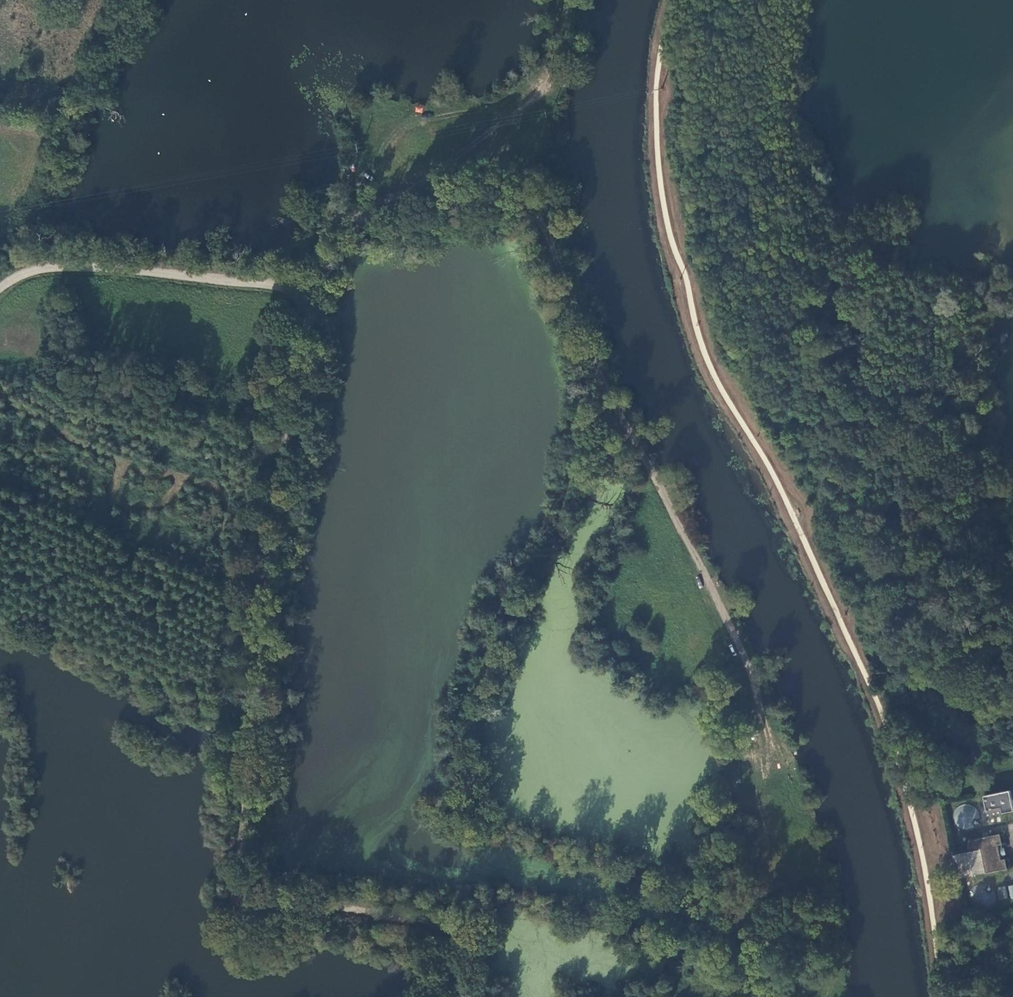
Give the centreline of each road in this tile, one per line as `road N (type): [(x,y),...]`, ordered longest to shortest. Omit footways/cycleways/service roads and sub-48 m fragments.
road 1 (track): [(340,218),(411,230),(478,197),(536,208),(577,294),(606,407),(751,691),(799,881)]
road 2 (track): [(298,293),(252,672),(240,897),(473,945),(458,996)]
road 3 (track): [(606,407),(458,745),(456,823)]
road 4 (track): [(340,218),(428,180),(522,115),(554,79),(572,0)]
road 5 (unclassified): [(0,290),(27,271),(71,269),(298,293)]

